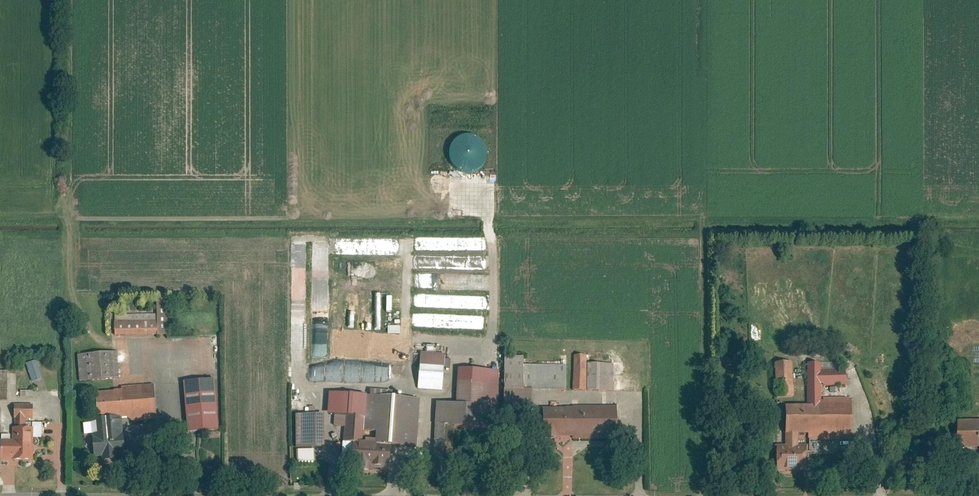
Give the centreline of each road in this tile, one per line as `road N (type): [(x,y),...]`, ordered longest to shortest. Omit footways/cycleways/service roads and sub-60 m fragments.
road 1 (unclassified): [(107,492),(978,495)]
road 2 (track): [(700,494),(693,216)]

